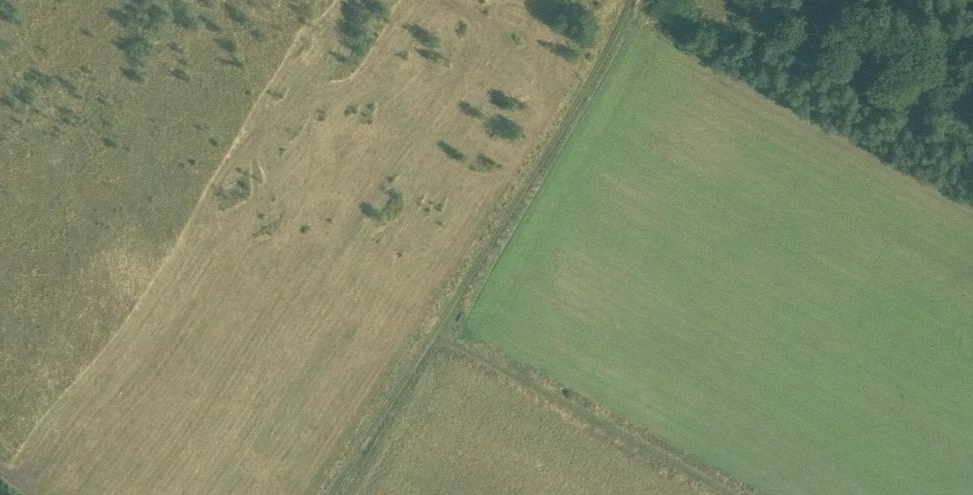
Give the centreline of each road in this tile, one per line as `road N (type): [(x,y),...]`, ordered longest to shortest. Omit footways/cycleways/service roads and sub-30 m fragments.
road 1 (track): [(433,332),(633,0)]
road 2 (track): [(333,494),(433,332)]
road 3 (track): [(833,0),(972,75)]

